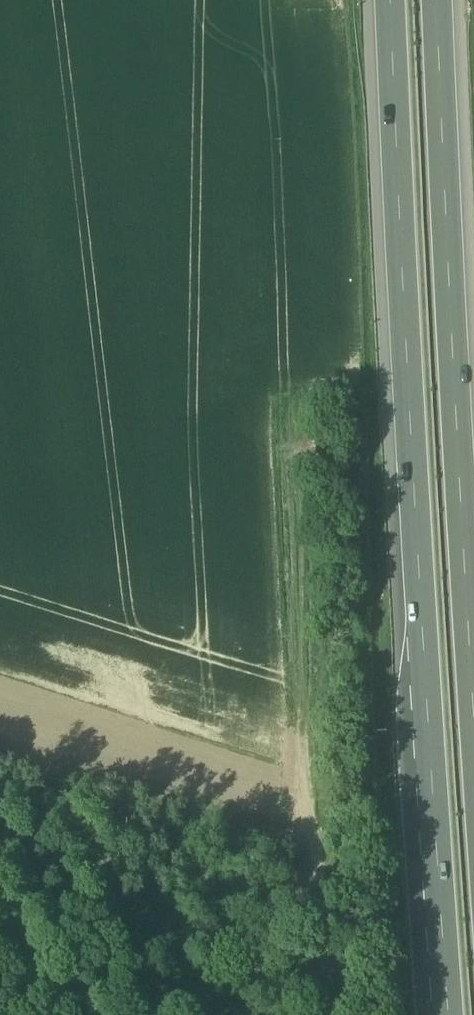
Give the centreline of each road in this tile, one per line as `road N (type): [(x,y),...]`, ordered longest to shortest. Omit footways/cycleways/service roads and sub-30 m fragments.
road 1 (motorway): [(391,0),(423,751),(444,1014)]
road 2 (motorway): [(473,800),(438,0)]
road 3 (track): [(330,1014),(328,862)]

